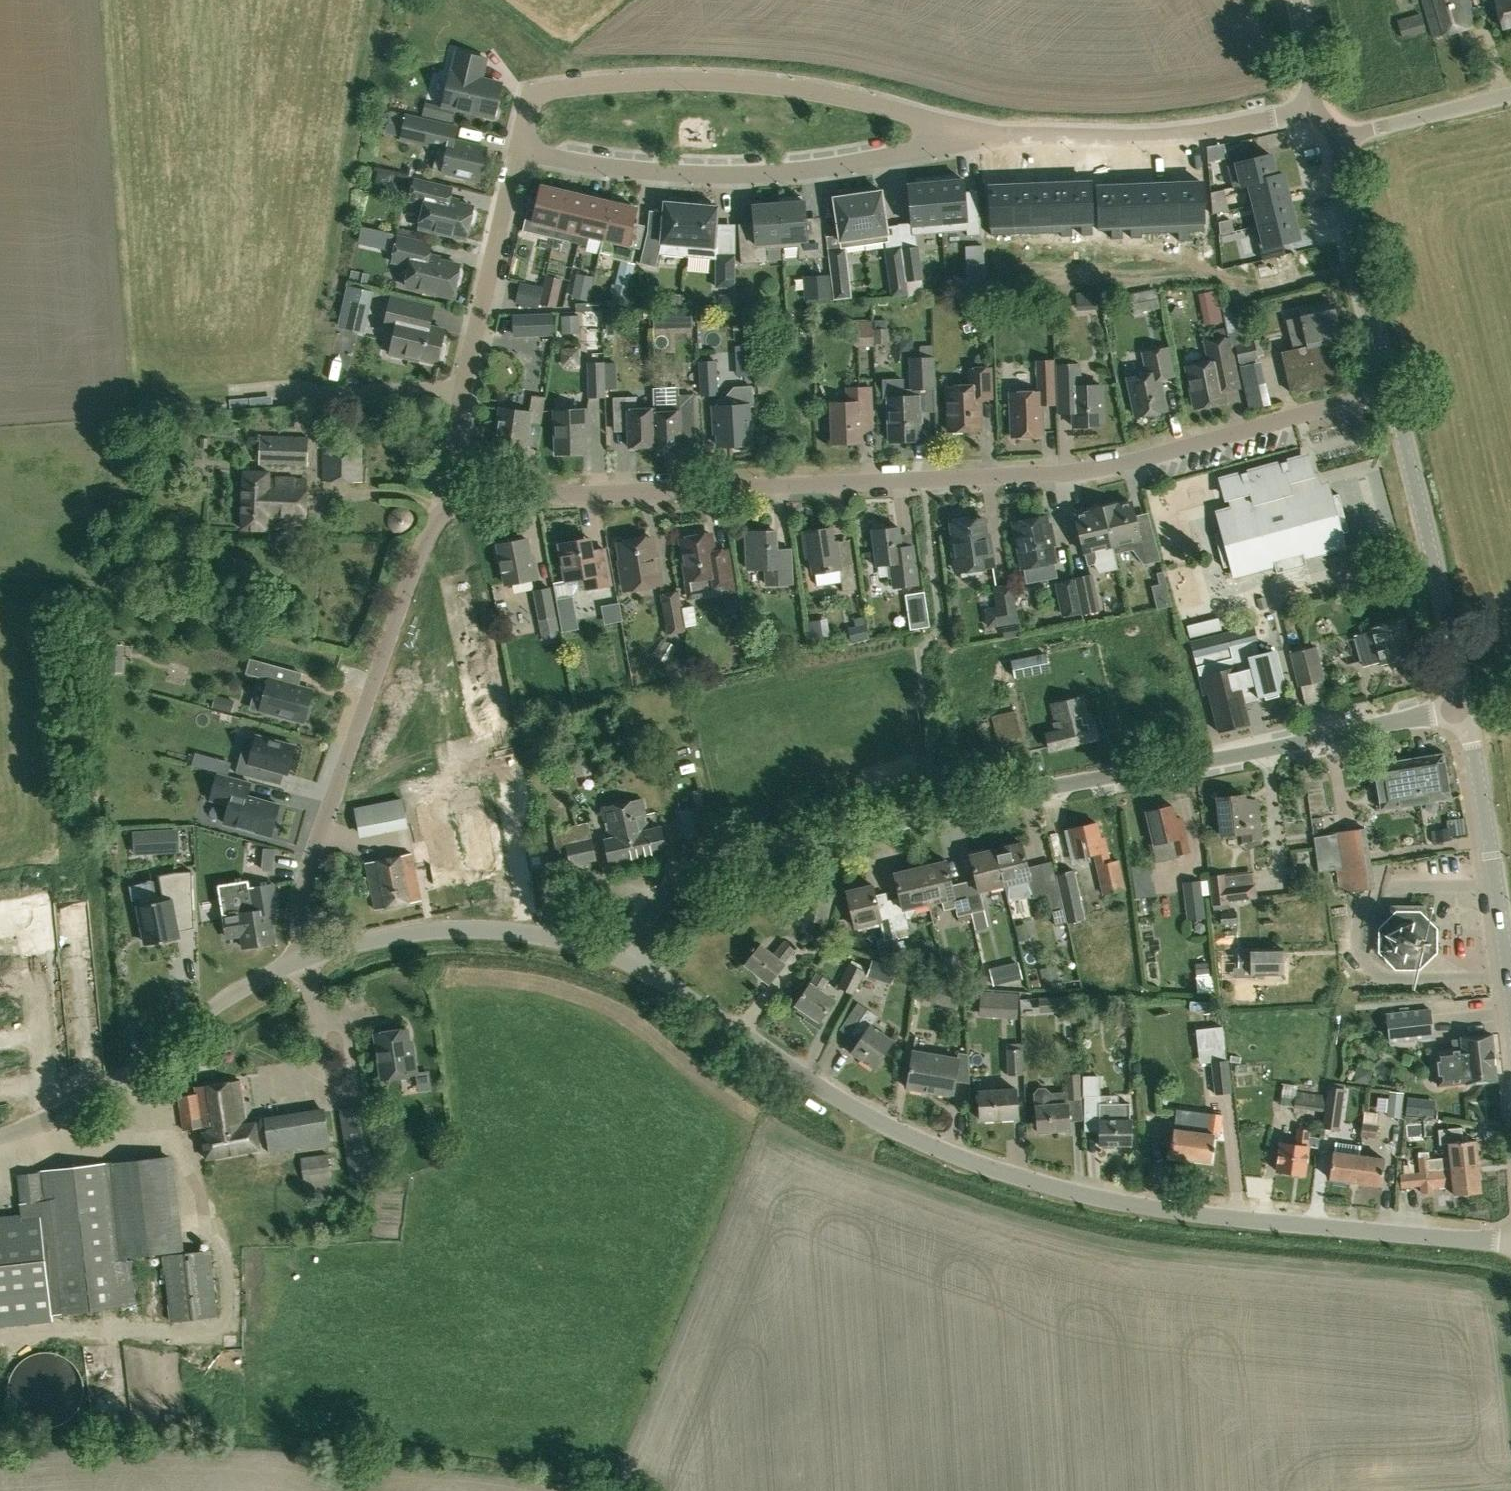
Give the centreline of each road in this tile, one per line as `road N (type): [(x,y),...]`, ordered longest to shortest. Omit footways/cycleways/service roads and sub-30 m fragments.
road 1 (unclassified): [(1510,1245),(1166,1211),(1000,1172),(831,1102),(620,960)]
road 2 (residential): [(455,502),(1037,475),(1111,465),(1394,391)]
road 3 (residential): [(620,960),(663,876),(690,862),(1468,705)]
road 4 (residential): [(517,147),(534,92),(659,81),(845,98),(981,134)]
road 5 (residential): [(309,962),(295,935),(301,886),(427,530),(455,502)]
road 6 (residential): [(517,147),(651,171),(787,172),(981,134)]
road 7 (residential): [(455,502),(447,465),(517,147)]
road 8 (unclassified): [(0,1135),(136,1075),(309,962)]
road 9 (residential): [(1508,974),(1386,979),(1363,963),(1356,942),(1359,915),(1386,889),(1495,873)]
road 10 (residential): [(981,134),(1144,137),(1325,109)]
road 11 (tertiary): [(1468,705),(1394,391)]
road 12 (unclassified): [(309,962),(367,938),(448,927),(529,932),(620,960)]
road 13 (tertiary): [(1394,391),(1331,138)]
road 14 (unclassified): [(1510,95),(1331,138)]
road 15 (tertiary): [(1495,873),(1468,705)]

